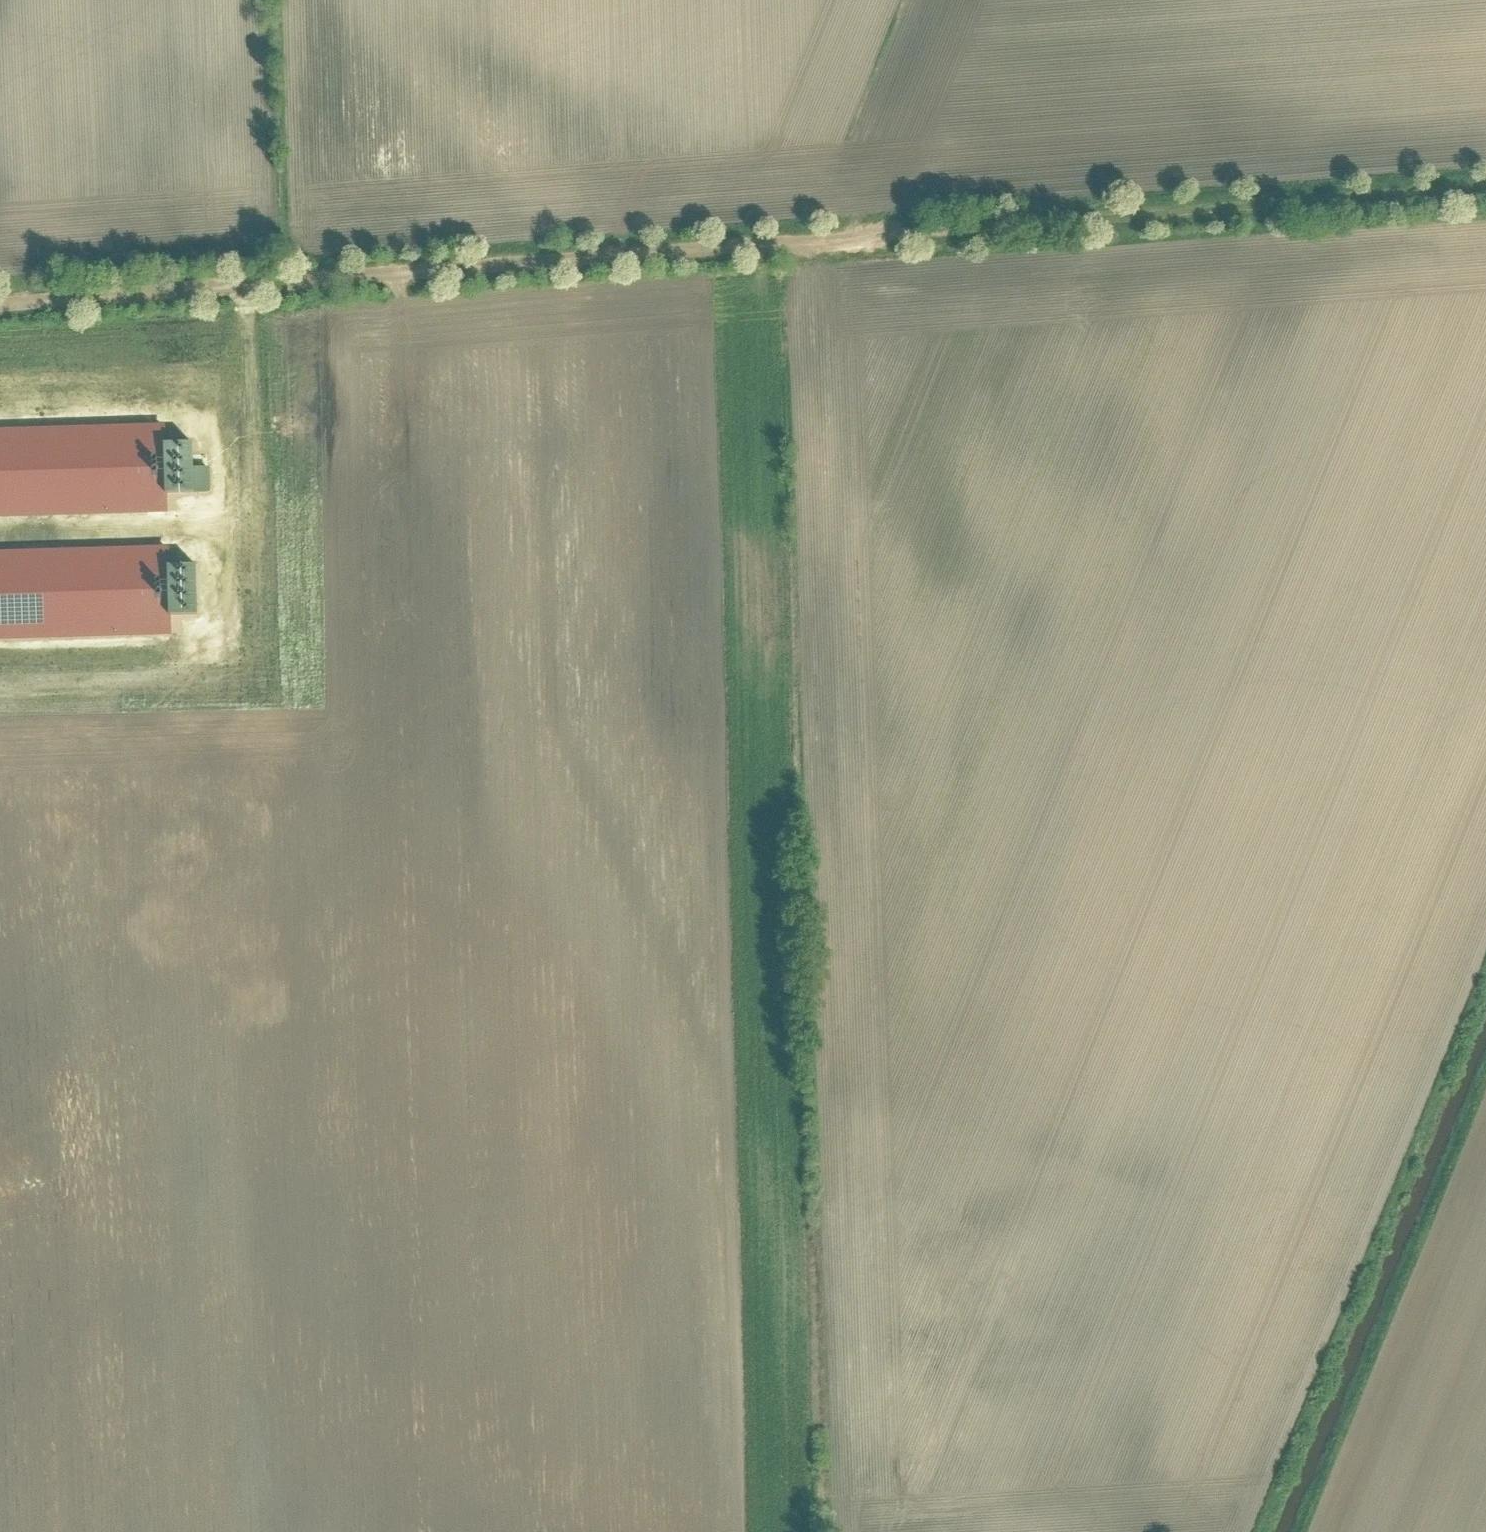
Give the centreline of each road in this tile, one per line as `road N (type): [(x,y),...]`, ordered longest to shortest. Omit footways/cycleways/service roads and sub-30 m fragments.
road 1 (track): [(0,306),(902,240)]

